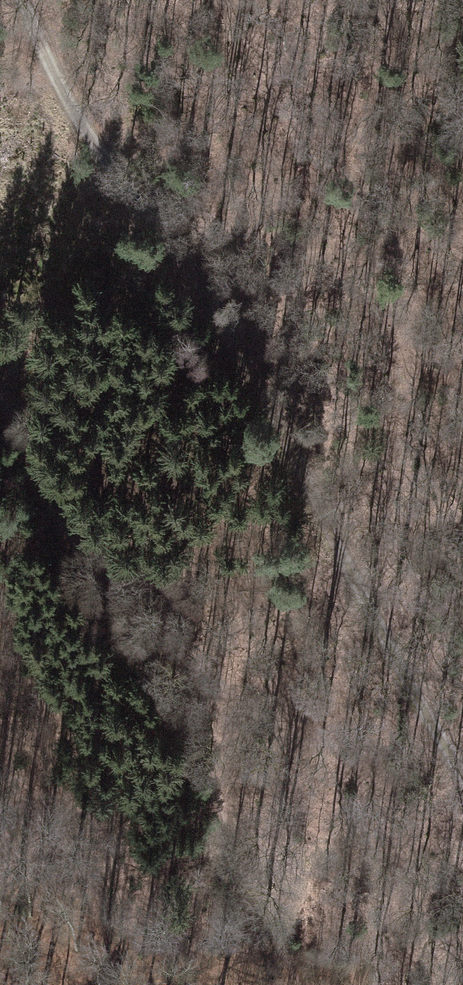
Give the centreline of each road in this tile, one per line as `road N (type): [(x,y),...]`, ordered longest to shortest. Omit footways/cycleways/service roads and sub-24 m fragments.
road 1 (track): [(462,738),(333,550),(89,142),(27,0)]
road 2 (track): [(307,984),(0,372)]

